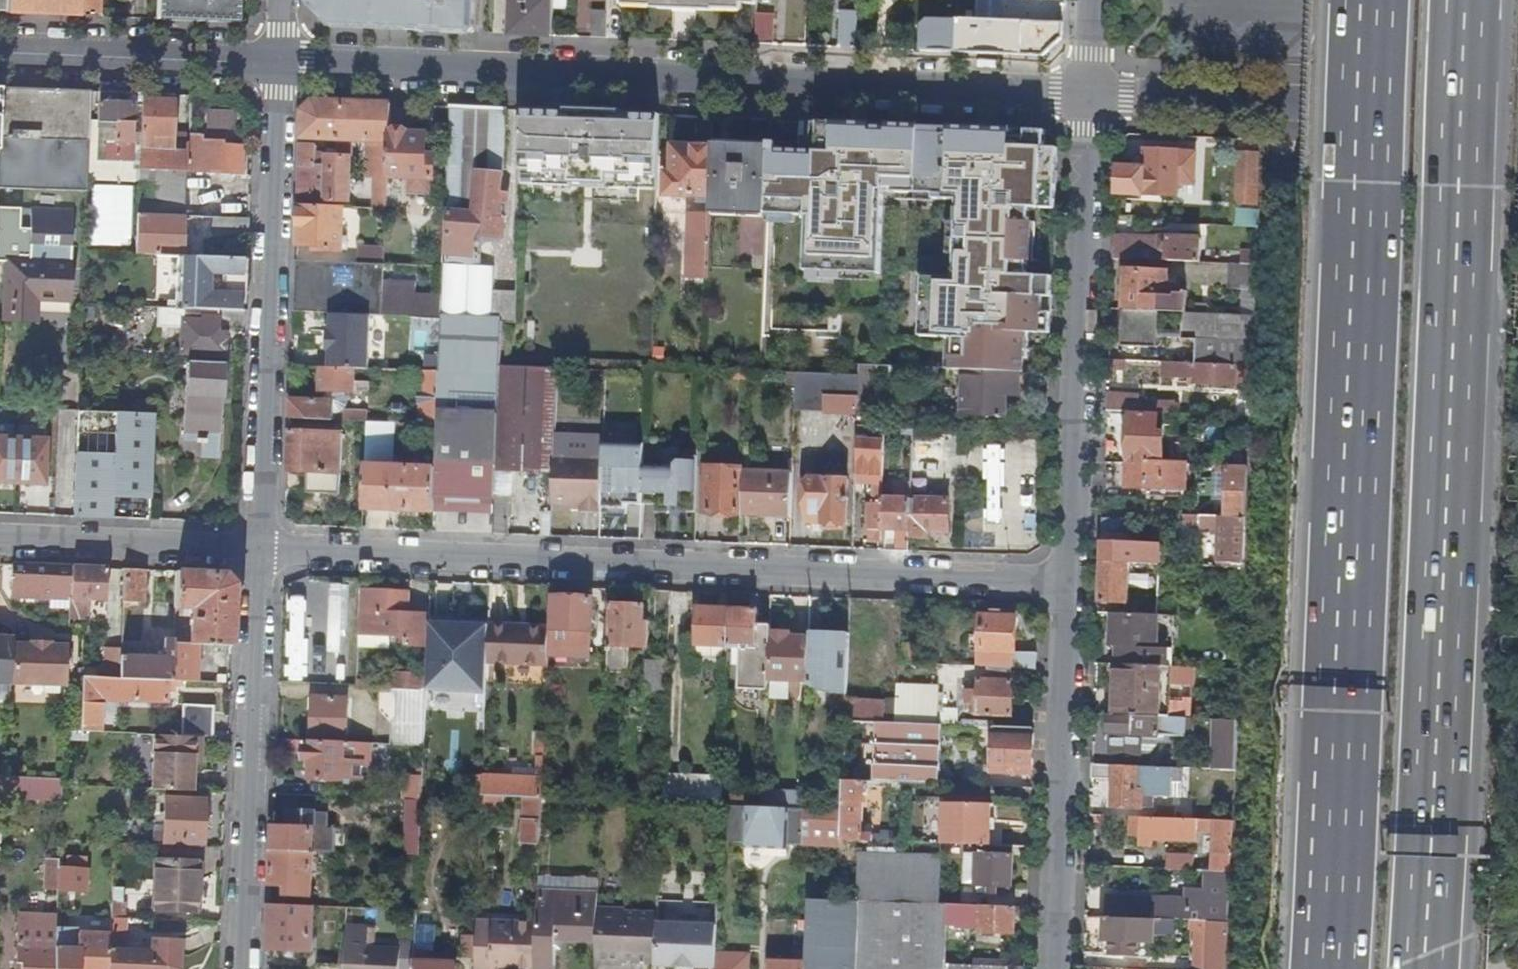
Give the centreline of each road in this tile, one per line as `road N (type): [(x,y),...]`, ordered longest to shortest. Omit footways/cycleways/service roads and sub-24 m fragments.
road 1 (motorway): [(1418,968),(1461,0)]
road 2 (motorway): [(1370,0),(1328,968)]
road 3 (residential): [(1068,581),(258,548)]
road 4 (tertiary): [(281,61),(1091,93)]
road 5 (residential): [(1091,93),(1068,581)]
road 6 (residential): [(281,61),(258,548)]
road 7 (tertiary): [(1091,93),(1517,117)]
road 8 (residential): [(258,548),(249,968)]
road 9 (residential): [(1068,581),(1056,968)]
road 10 (tertiary): [(0,51),(281,61)]
road 11 (residential): [(258,548),(0,539)]

